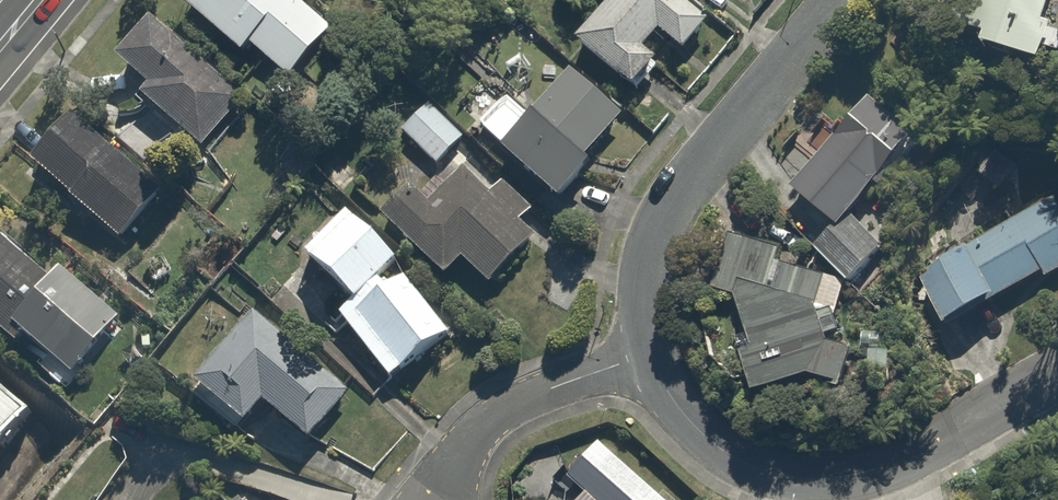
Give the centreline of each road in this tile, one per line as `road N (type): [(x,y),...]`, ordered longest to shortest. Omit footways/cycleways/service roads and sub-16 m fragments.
road 1 (residential): [(647,357),(712,446),(781,480),(821,482),(912,458),(1057,377)]
road 2 (residential): [(831,0),(695,159),(663,214),(641,290),(647,357)]
road 3 (residential): [(647,357),(516,403),(477,433),(426,499)]

